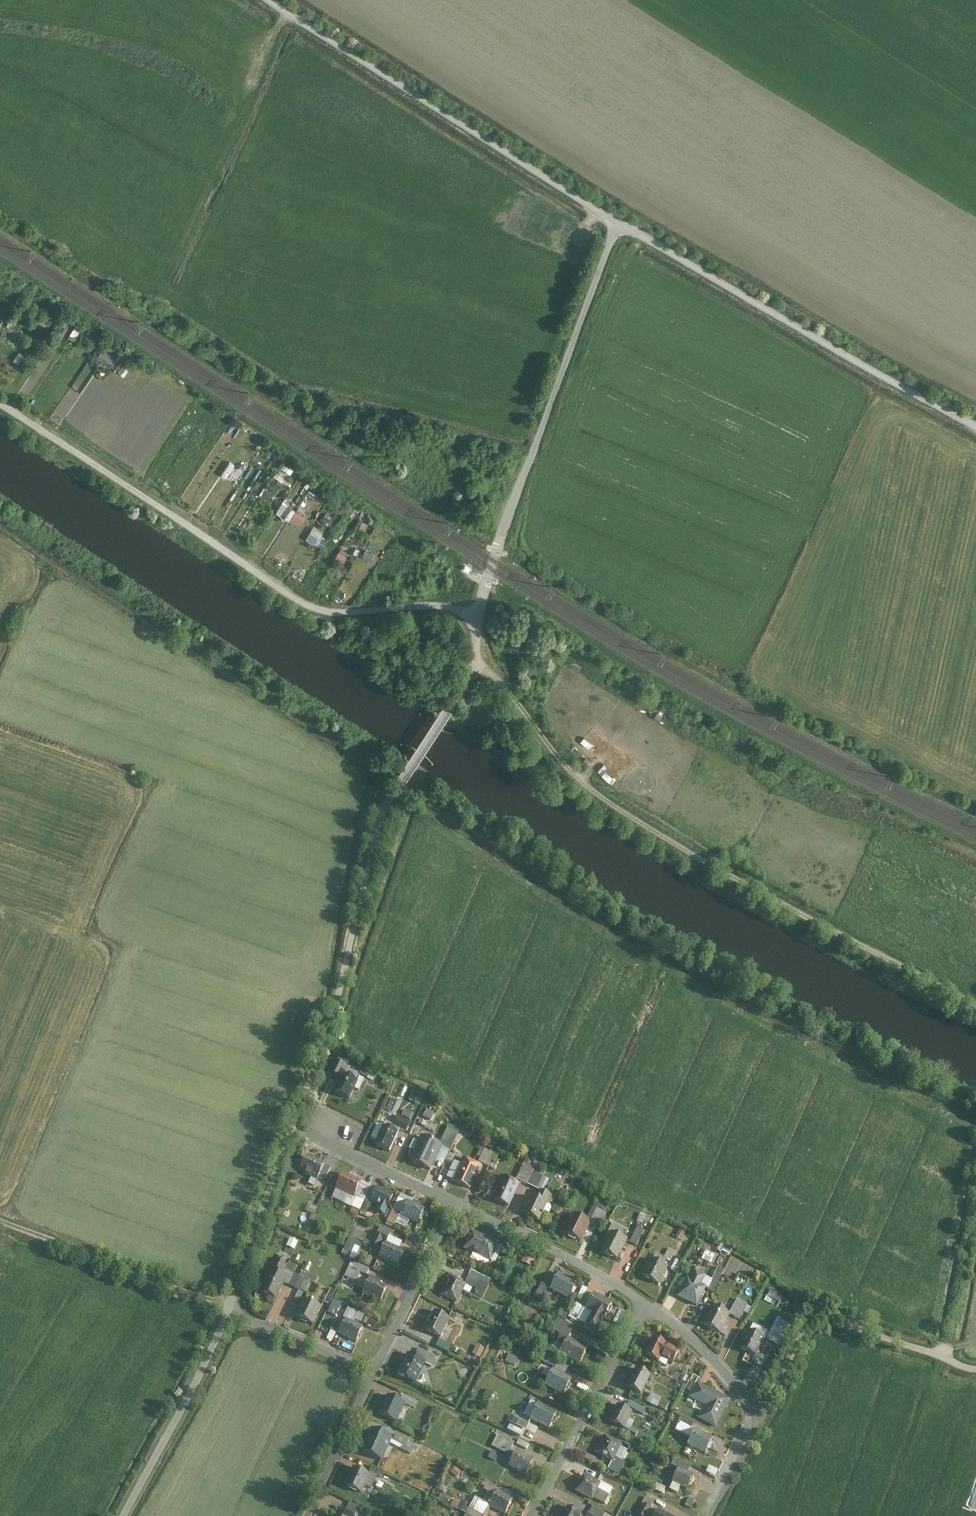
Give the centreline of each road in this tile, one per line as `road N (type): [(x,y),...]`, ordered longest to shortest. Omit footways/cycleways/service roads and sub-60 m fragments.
road 1 (track): [(975,1003),(715,869),(578,779),(481,667),(477,628),(462,610),(425,603),(320,612),(0,404)]
road 2 (unclassified): [(619,226),(535,439),(492,569),(471,669),(381,818),(326,1041),(229,1307)]
road 3 (unclassified): [(267,0),(619,226)]
road 4 (unclassified): [(619,226),(975,426)]
road 5 (track): [(229,1307),(0,1221)]
road 6 (residential): [(528,1515),(647,1307)]
road 7 (unclassified): [(229,1307),(122,1515)]
road 8 (residential): [(452,1204),(577,1262),(647,1307)]
road 9 (residential): [(375,1369),(452,1204)]
road 10 (unclassified): [(810,1328),(840,1320),(975,1368)]
road 11 (residential): [(309,1515),(375,1369)]
road 12 (residential): [(647,1307),(700,1344),(761,1416)]
road 13 (residential): [(229,1307),(375,1369)]
road 14 (residential): [(329,1131),(361,1161),(452,1204)]

